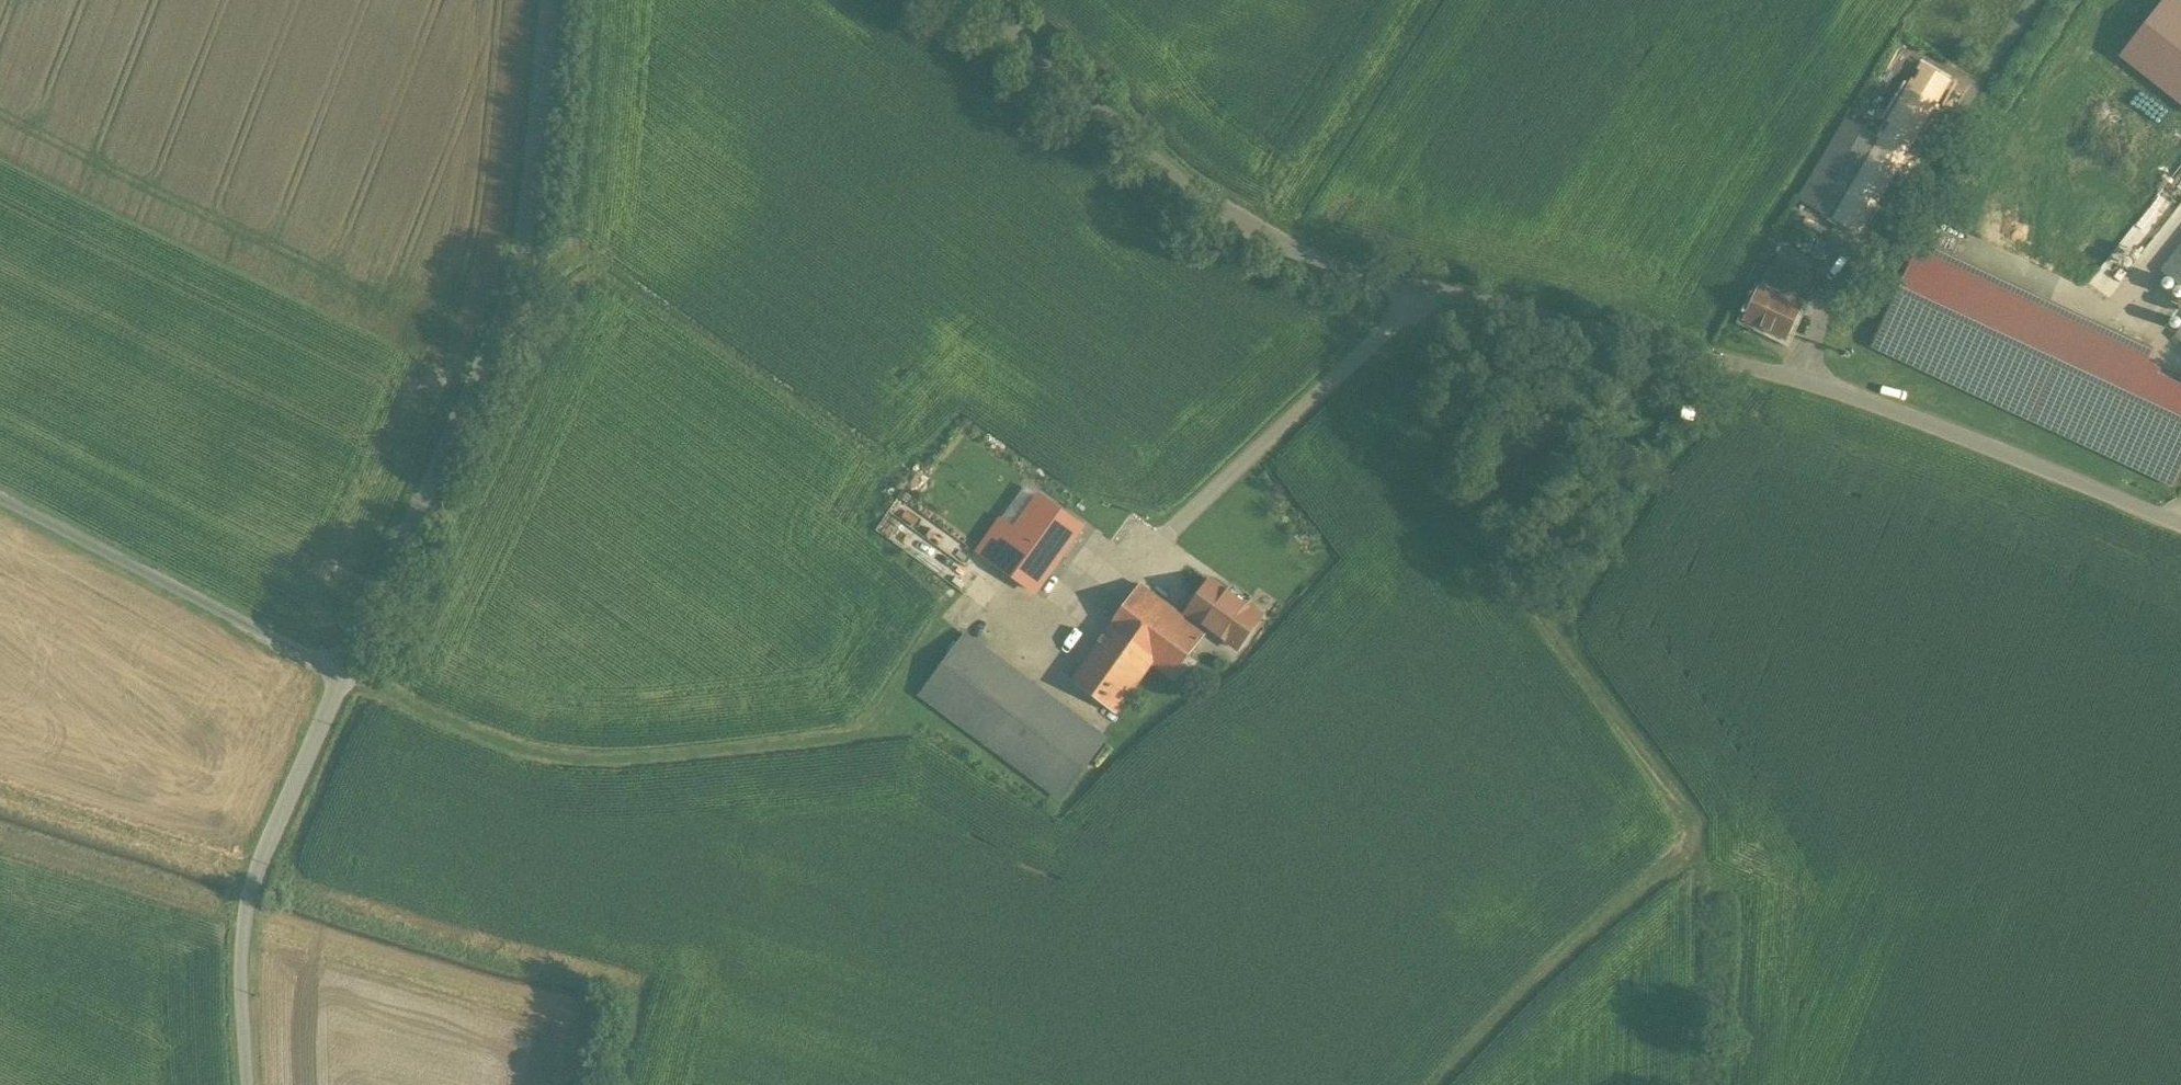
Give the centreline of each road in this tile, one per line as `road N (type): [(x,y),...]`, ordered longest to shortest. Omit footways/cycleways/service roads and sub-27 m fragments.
road 1 (unclassified): [(977,0),(1215,208),(1307,257),(1849,395),(2180,526)]
road 2 (unclassified): [(345,673),(517,274),(553,0)]
road 3 (track): [(345,673),(523,748),(643,756),(867,729),(950,623)]
road 4 (unclassified): [(248,1084),(247,905),(345,673)]
road 5 (unclassified): [(345,673),(0,497)]

